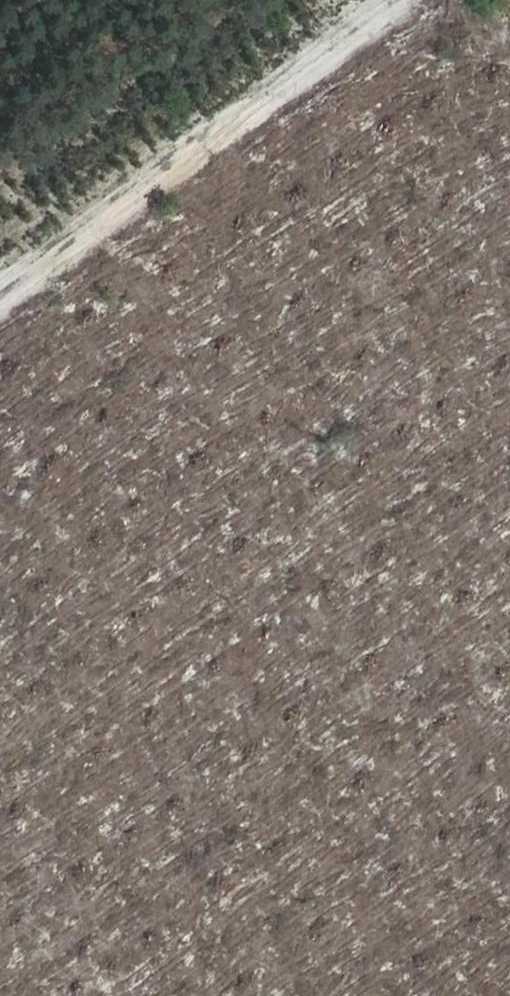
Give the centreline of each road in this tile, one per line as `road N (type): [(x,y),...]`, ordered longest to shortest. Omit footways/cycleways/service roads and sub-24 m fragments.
road 1 (track): [(0,284),(380,0)]

